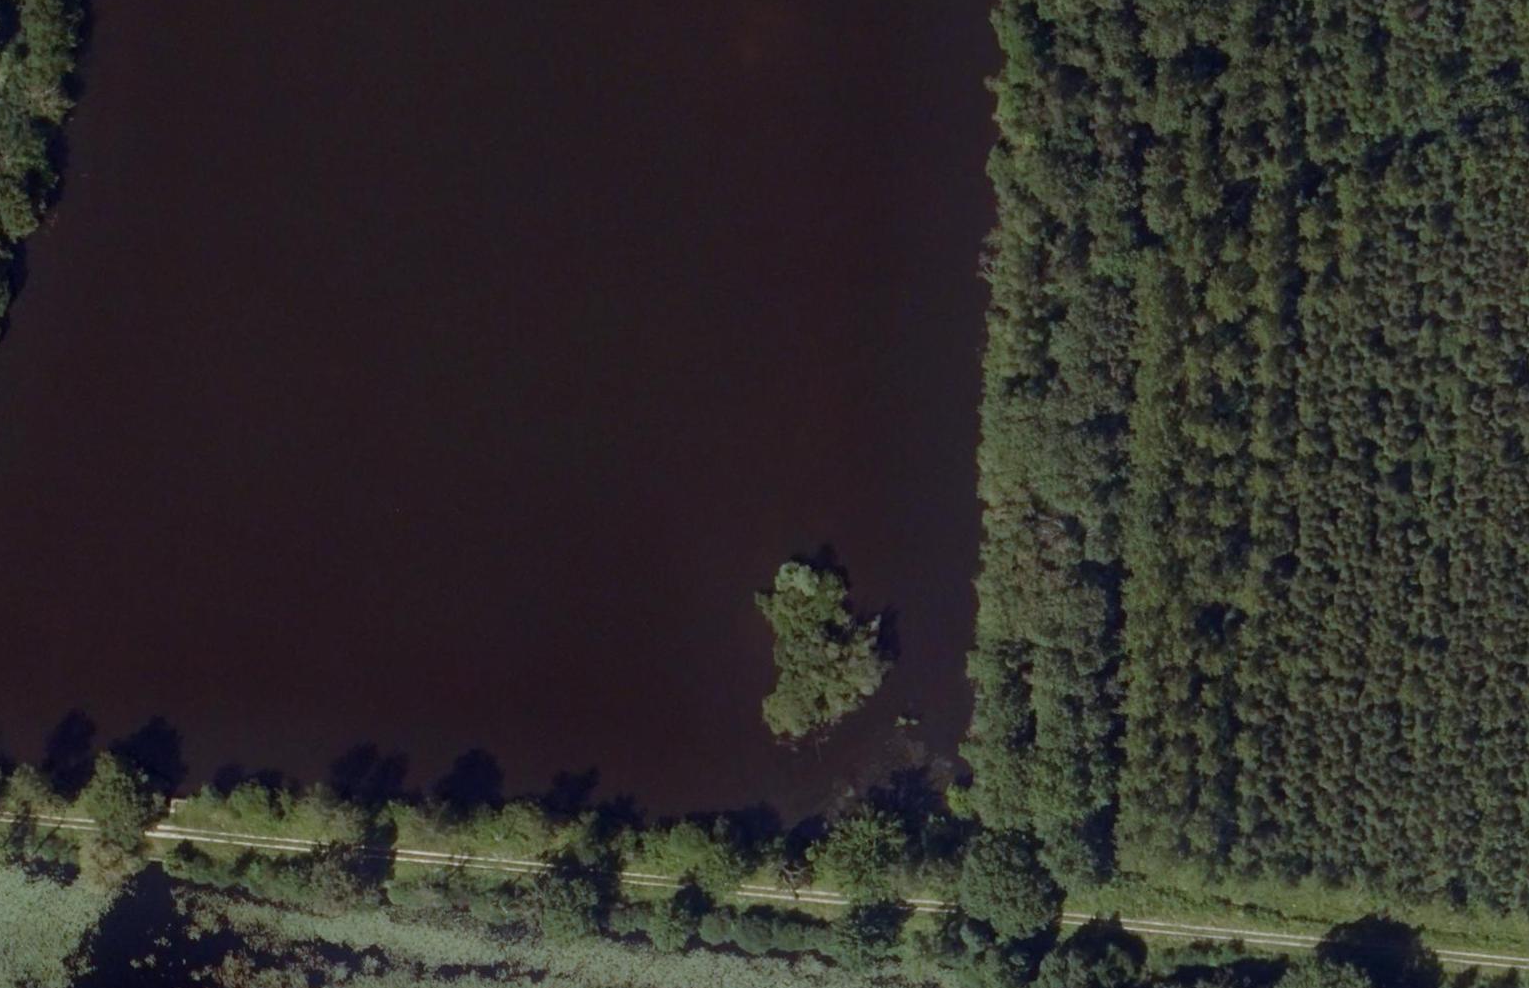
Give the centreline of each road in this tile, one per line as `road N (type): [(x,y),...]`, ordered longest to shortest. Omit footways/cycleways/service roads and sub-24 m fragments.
road 1 (track): [(1528,965),(0,818)]
road 2 (track): [(1174,221),(1528,75)]

